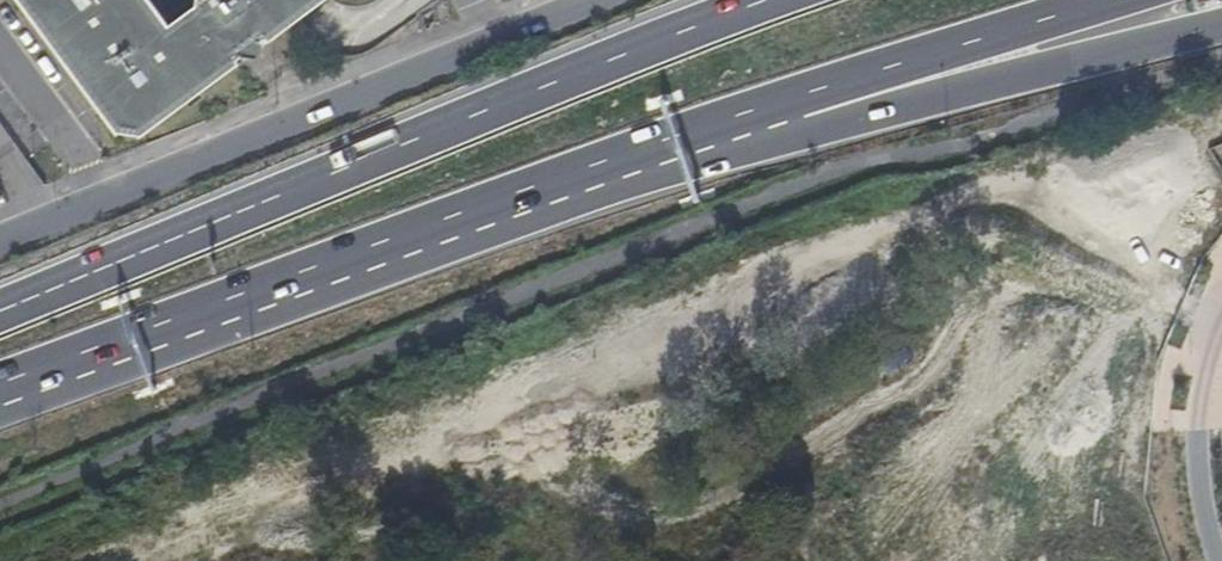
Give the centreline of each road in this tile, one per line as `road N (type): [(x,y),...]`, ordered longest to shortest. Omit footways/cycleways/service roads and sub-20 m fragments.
road 1 (motorway): [(0,393),(795,101)]
road 2 (motorway): [(762,0),(0,316)]
road 3 (tertiary): [(602,0),(0,244)]
road 4 (motorway): [(795,101),(850,125),(1221,26)]
road 5 (motorway): [(795,101),(1113,0)]
road 6 (residential): [(1221,327),(1201,391),(1198,433),(1199,481),(1218,560)]

